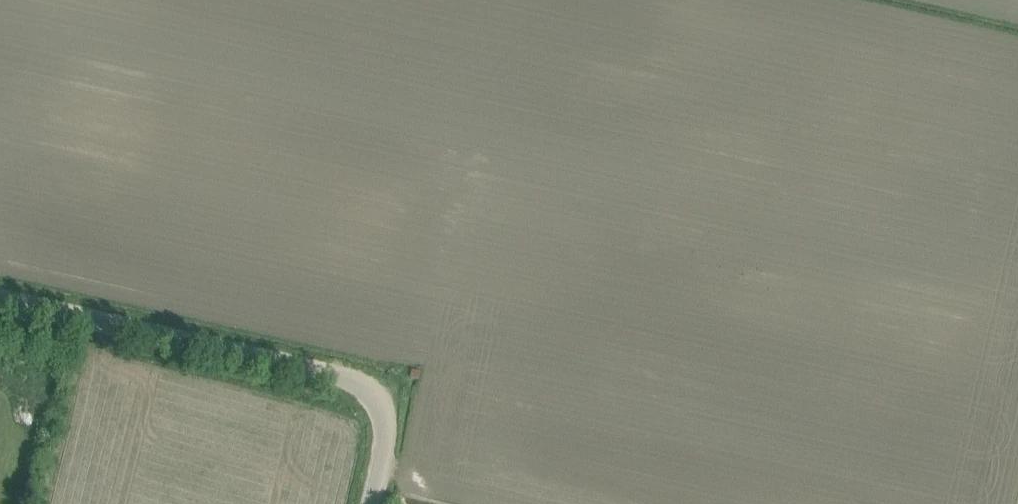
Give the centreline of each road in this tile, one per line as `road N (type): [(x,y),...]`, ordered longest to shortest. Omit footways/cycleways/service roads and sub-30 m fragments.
road 1 (unclassified): [(369,503),(386,429),(384,401),(369,387),(346,375),(0,299)]

